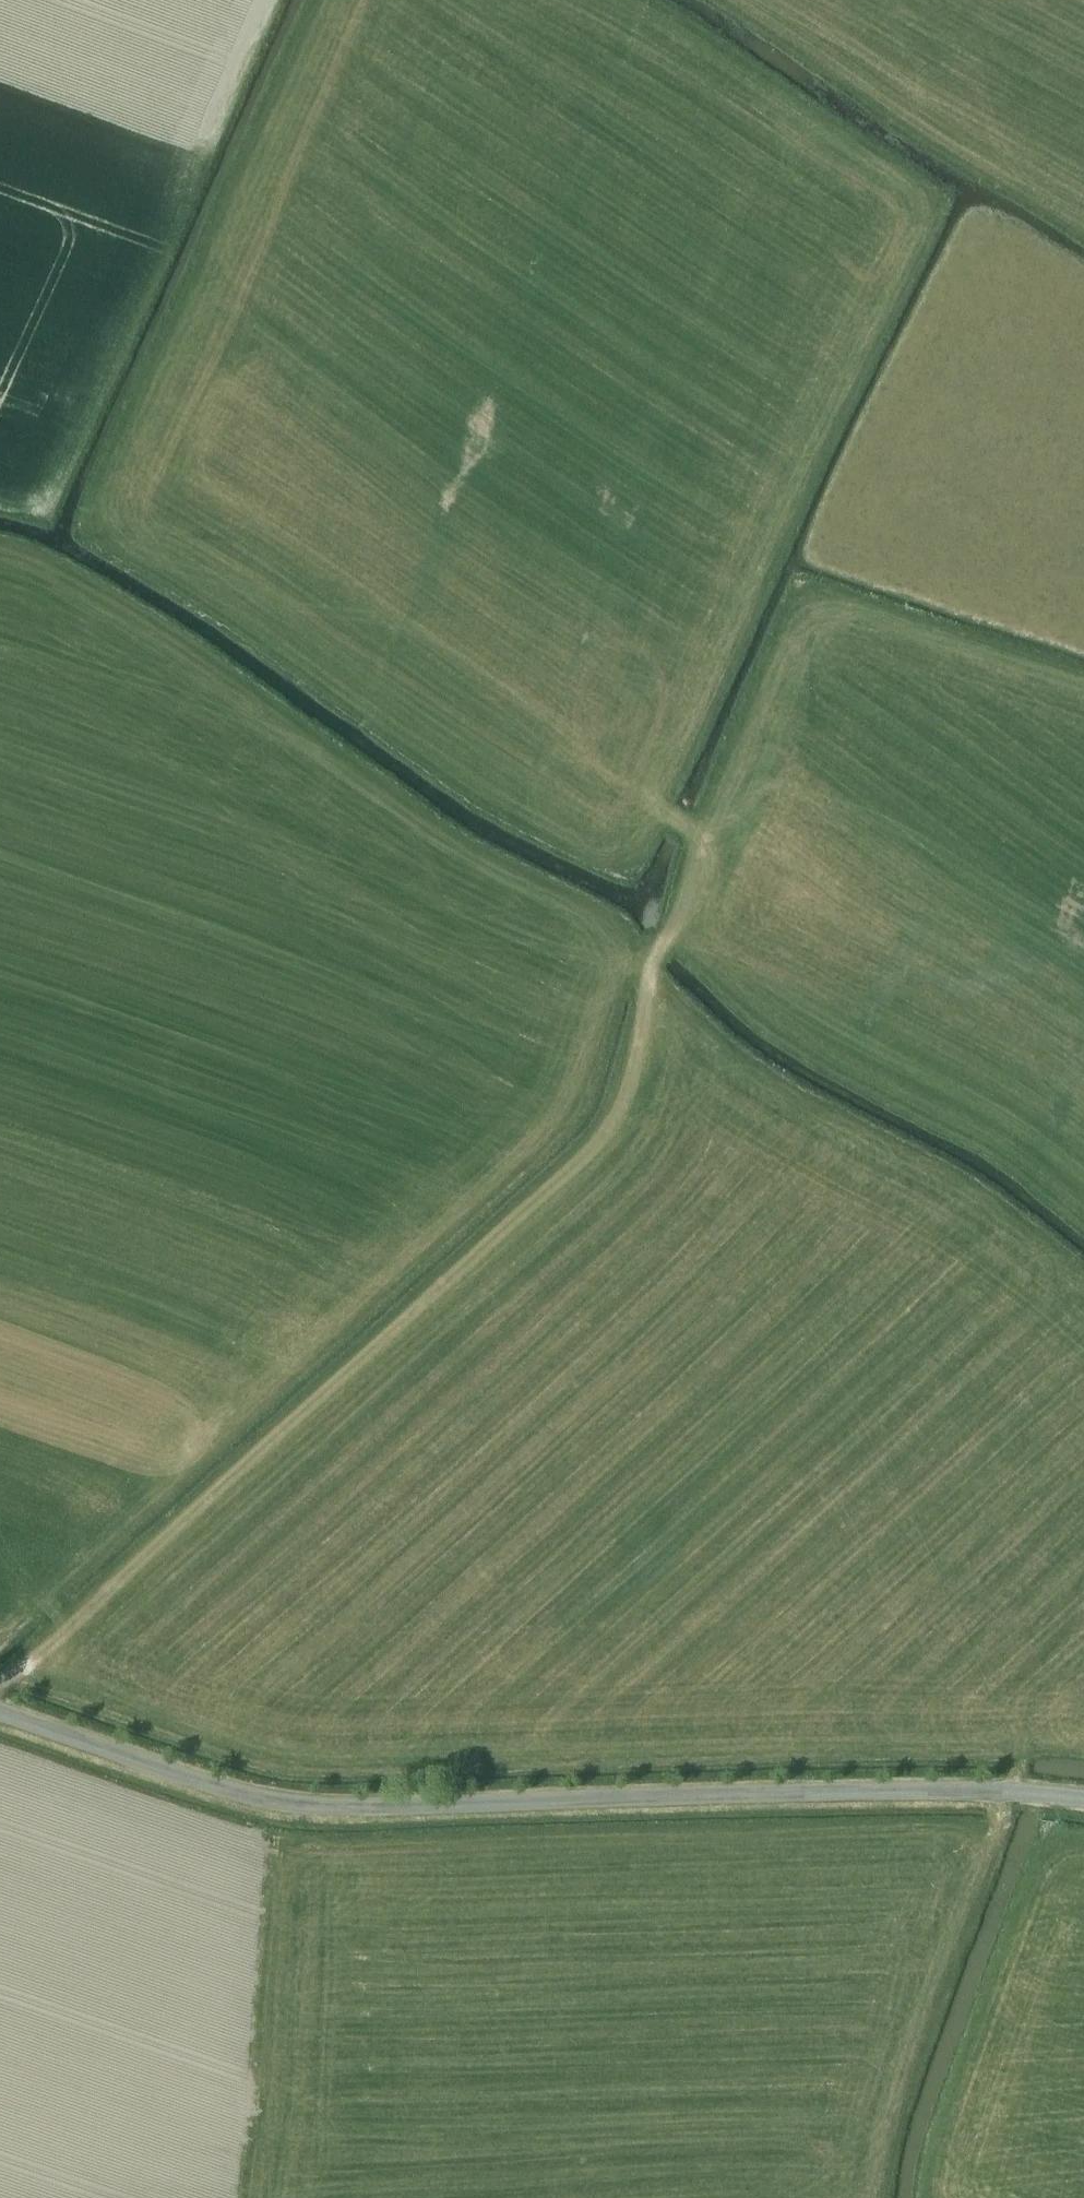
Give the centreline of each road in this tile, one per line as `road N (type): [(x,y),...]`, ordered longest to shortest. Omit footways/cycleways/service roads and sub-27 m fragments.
road 1 (tertiary): [(0,1713),(193,1780),(307,1804),(962,1790),(1083,1797)]

